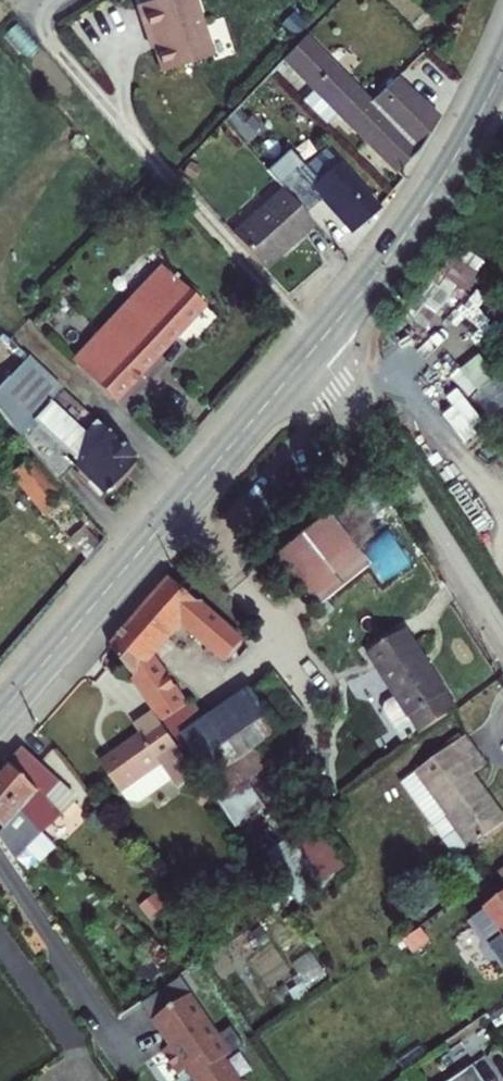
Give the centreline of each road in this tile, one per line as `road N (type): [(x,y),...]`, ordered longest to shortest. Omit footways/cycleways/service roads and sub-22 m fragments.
road 1 (tertiary): [(317,346),(0,712)]
road 2 (unclassified): [(317,346),(502,633)]
road 3 (tertiary): [(502,65),(427,202),(317,346)]

